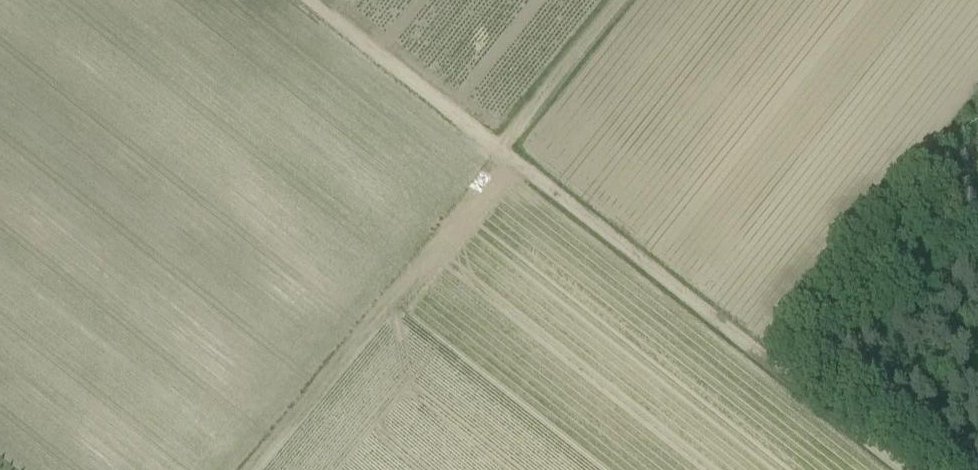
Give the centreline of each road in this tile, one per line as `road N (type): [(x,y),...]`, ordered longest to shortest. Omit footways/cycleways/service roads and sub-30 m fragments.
road 1 (track): [(900,469),(502,156)]
road 2 (track): [(502,156),(307,0)]
road 3 (track): [(631,0),(502,156)]
road 4 (track): [(407,275),(502,156)]

